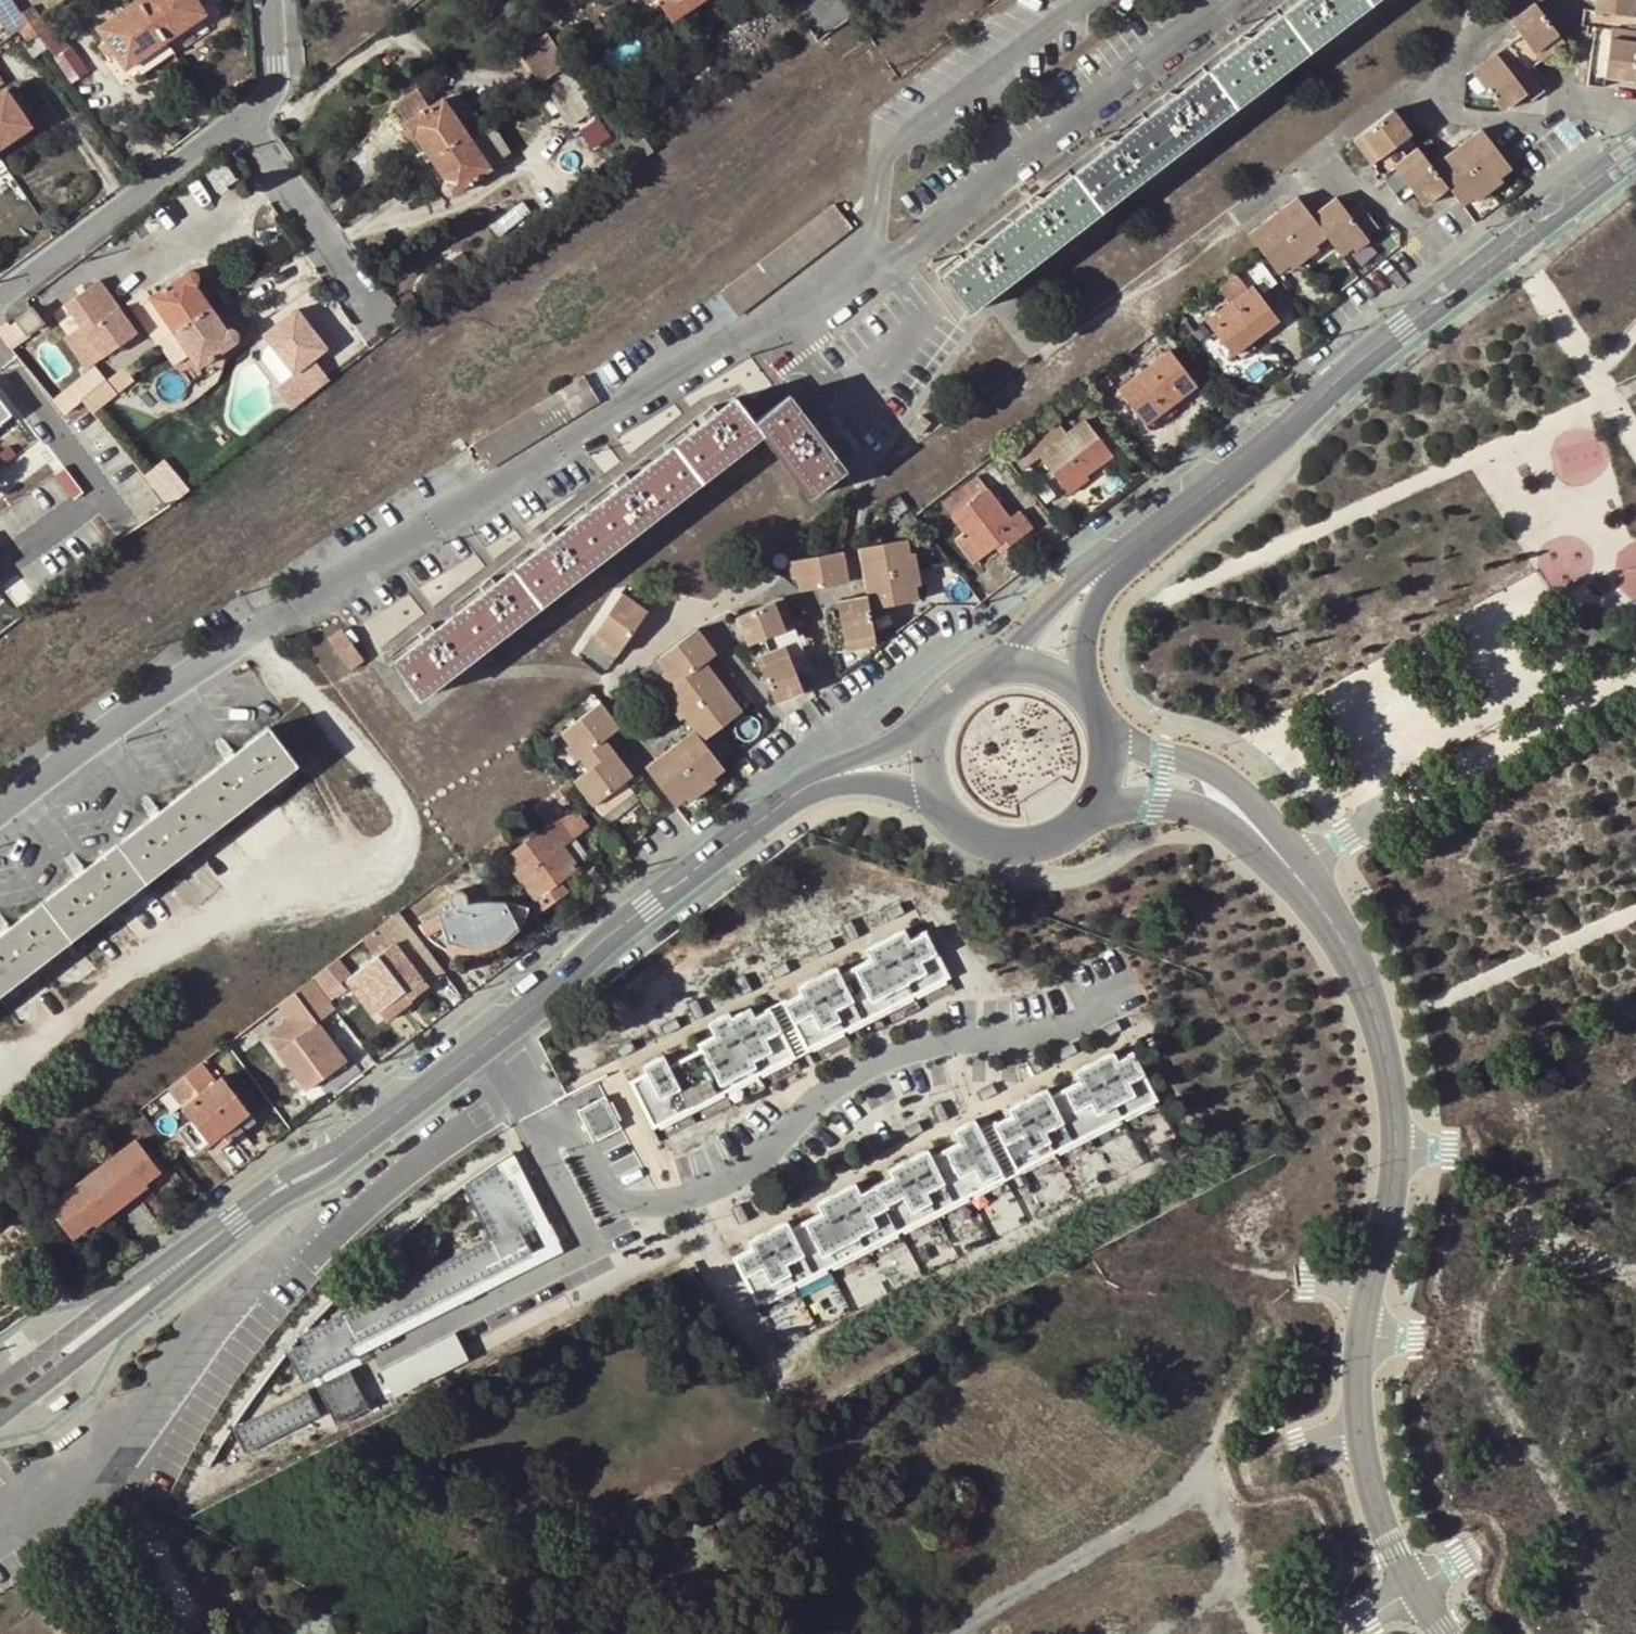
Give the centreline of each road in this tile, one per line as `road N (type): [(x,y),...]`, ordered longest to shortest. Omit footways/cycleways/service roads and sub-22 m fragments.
road 1 (track): [(250,632),(396,798),(401,839),(367,863),(190,928),(0,1073)]
road 2 (tertiary): [(816,782),(255,1211)]
road 3 (tertiary): [(1468,277),(1113,566)]
road 4 (tertiary): [(0,1423),(255,1211)]
road 5 (tertiary): [(255,1211),(0,1390)]
road 6 (residential): [(0,810),(250,632)]
road 7 (tertiary): [(1289,865),(1313,894),(1376,1018),(1391,1081),(1392,1144)]
road 8 (residential): [(0,294),(236,119)]
road 9 (residential): [(236,119),(387,322)]
road 10 (tertiary): [(1289,865),(1246,799),(1225,782),(1090,725)]
road 11 (tertiary): [(1086,801),(1187,806),(1289,865)]
road 12 (tertiary): [(1635,146),(1468,277)]
road 13 (residential): [(1468,277),(1385,209),(1308,171)]
road 14 (tertiary): [(930,799),(962,834),(1007,847),(1053,835),(1086,801)]
road 15 (residential): [(0,364),(103,491)]
road 16 (tertiary): [(1361,1434),(1383,1520),(1413,1588)]
road 17 (tertiary): [(1113,566),(1087,572),(998,671)]
road 18 (residential): [(1433,79),(1469,116),(1521,127),(1571,112)]
road 19 (residential): [(1308,171),(1433,79)]
road 20 (tertiary): [(1392,1144),(1370,1287)]
road 21 (tertiary): [(1074,700),(1113,566)]
road 22 (residential): [(236,119),(270,92),(266,0)]
road 23 (tertiary): [(926,728),(816,782)]
road 24 (residential): [(4,563),(103,491)]
road 25 (residential): [(1433,79),(1523,0)]

